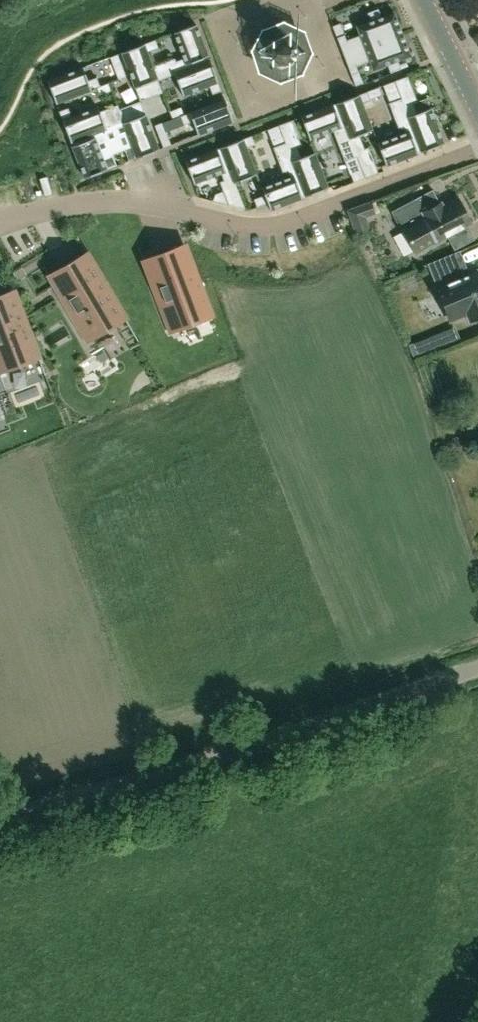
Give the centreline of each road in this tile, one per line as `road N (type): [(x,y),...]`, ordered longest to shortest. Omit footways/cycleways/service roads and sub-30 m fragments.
road 1 (unclassified): [(0,821),(477,668)]
road 2 (residential): [(477,149),(270,227),(149,202),(0,221)]

